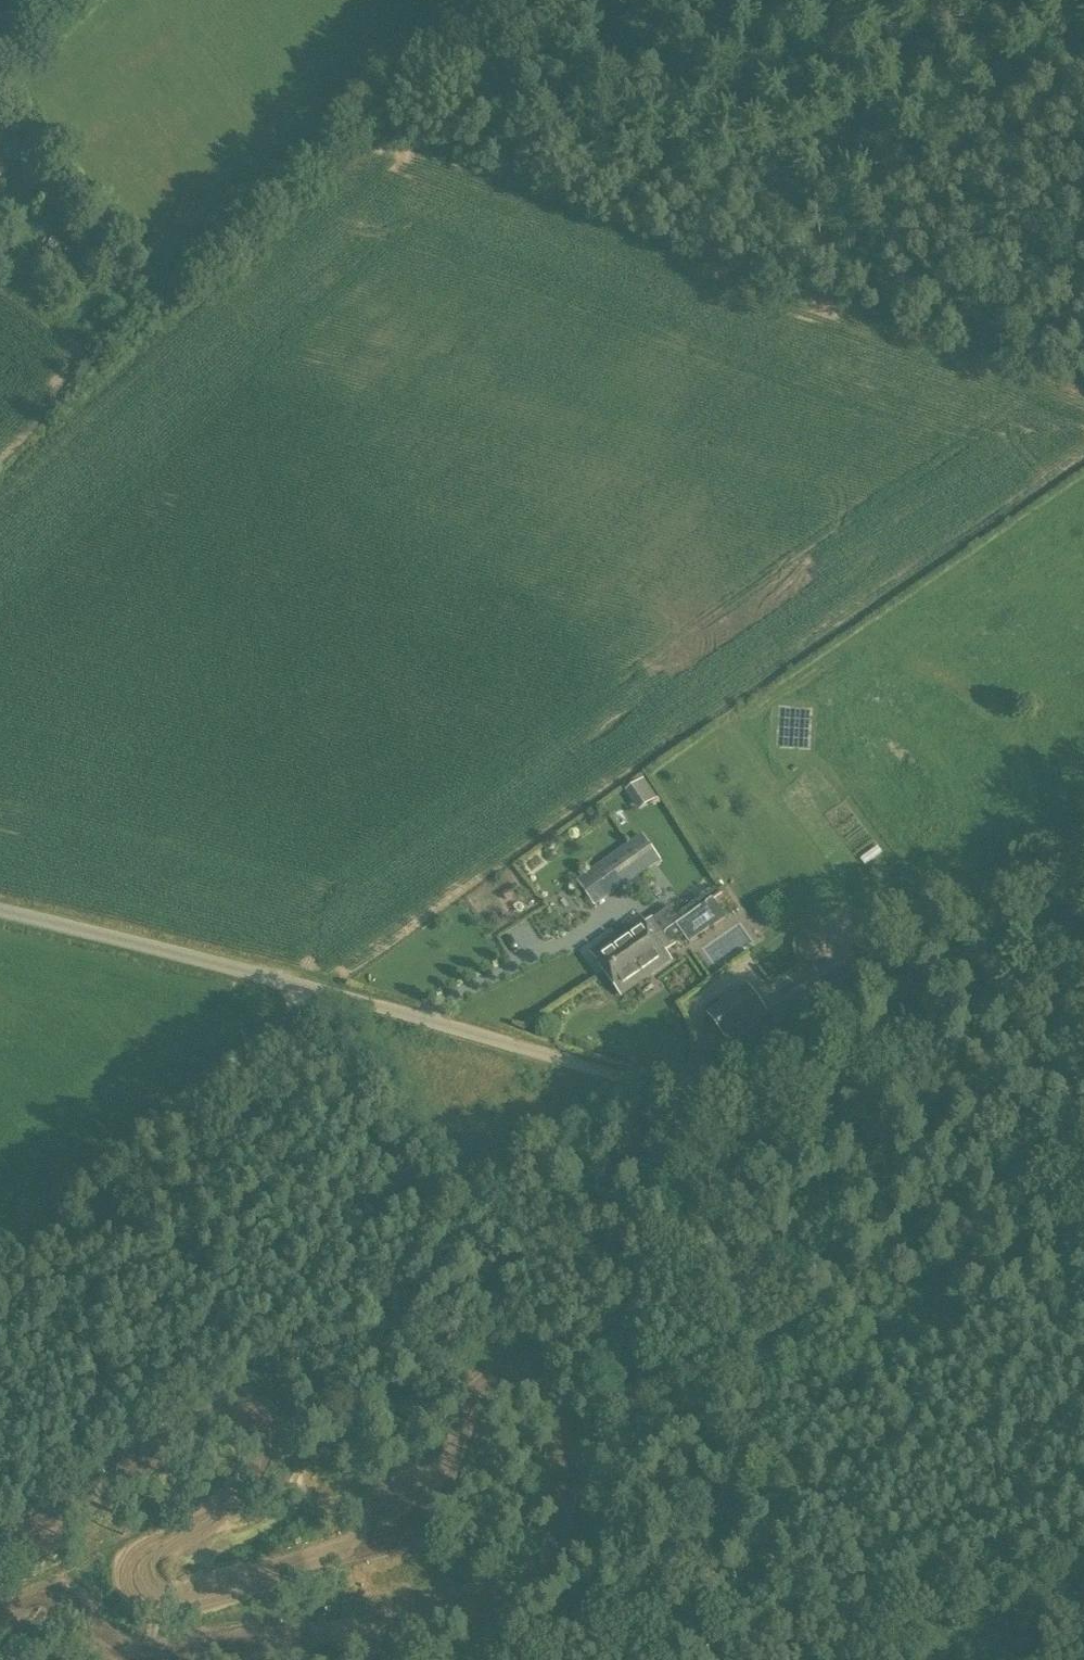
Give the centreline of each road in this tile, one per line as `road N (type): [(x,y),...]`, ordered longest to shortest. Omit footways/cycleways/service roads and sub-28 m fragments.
road 1 (track): [(1083,1178),(664,1090),(700,1257),(747,1407),(785,1659)]
road 2 (unclassified): [(664,1090),(0,918)]
road 3 (track): [(0,1268),(141,1170),(306,1028),(322,1003)]

